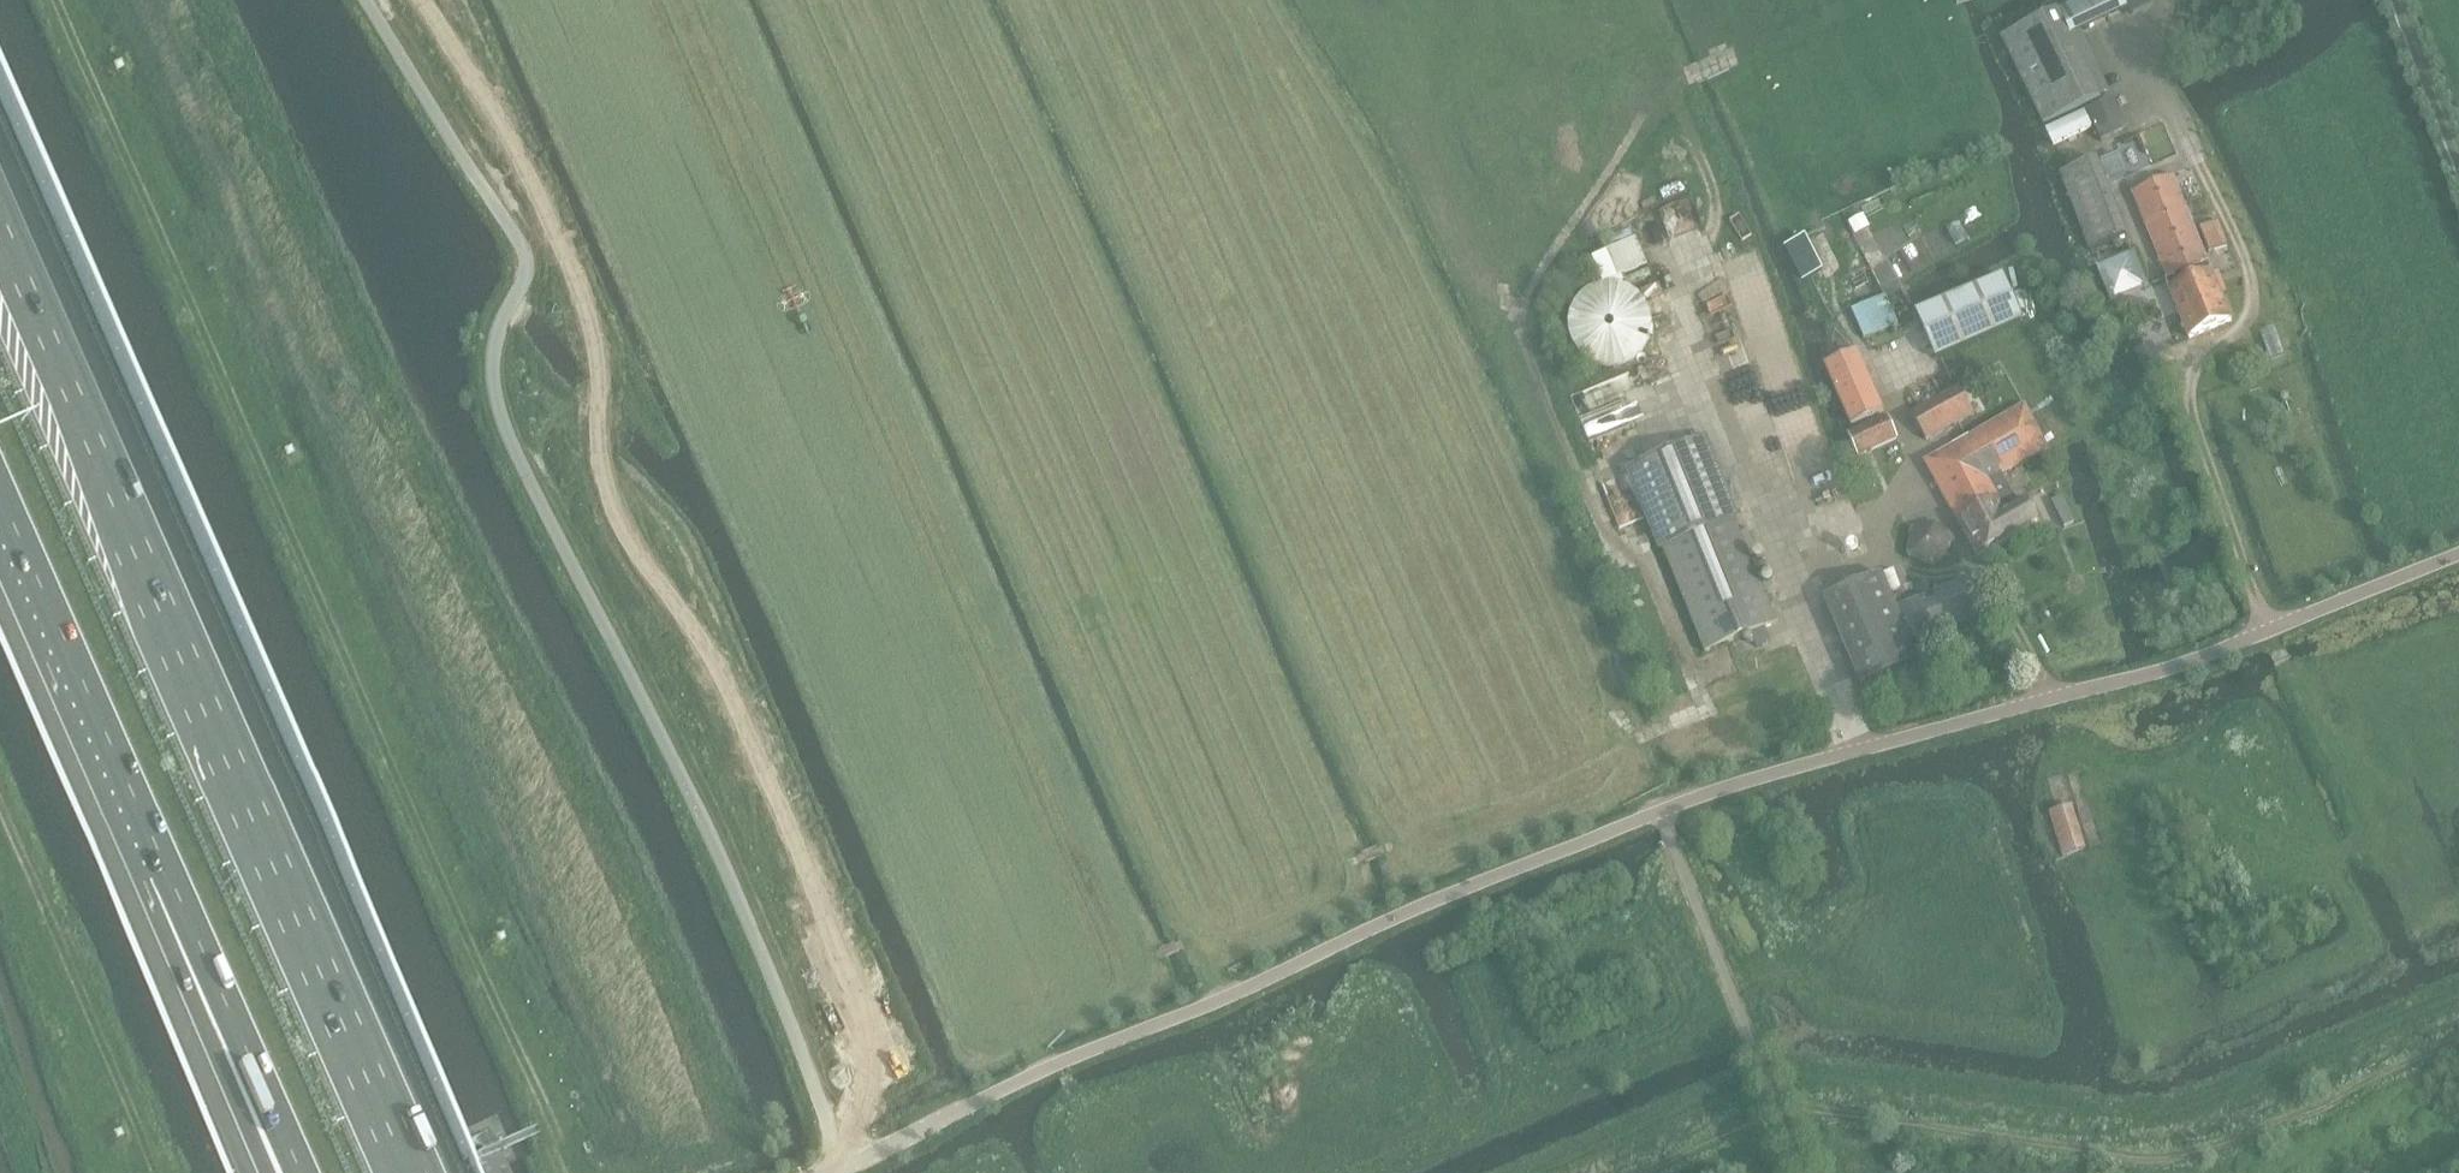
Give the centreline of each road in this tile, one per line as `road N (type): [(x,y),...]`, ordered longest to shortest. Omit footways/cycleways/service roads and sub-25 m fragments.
road 1 (unclassified): [(831,1172),(1449,895),(1697,800),(2174,669),(2458,558)]
road 2 (track): [(43,0),(562,1172)]
road 3 (motorway): [(411,1172),(0,208)]
road 4 (motorway): [(0,483),(164,873)]
road 5 (track): [(146,1172),(0,828)]
road 6 (motorway): [(164,873),(298,1172)]
road 7 (motorway): [(164,873),(274,1172)]
road 8 (track): [(1672,90),(1714,195),(1716,217),(1706,243)]
road 9 (track): [(1573,0),(1639,27),(1672,90)]

